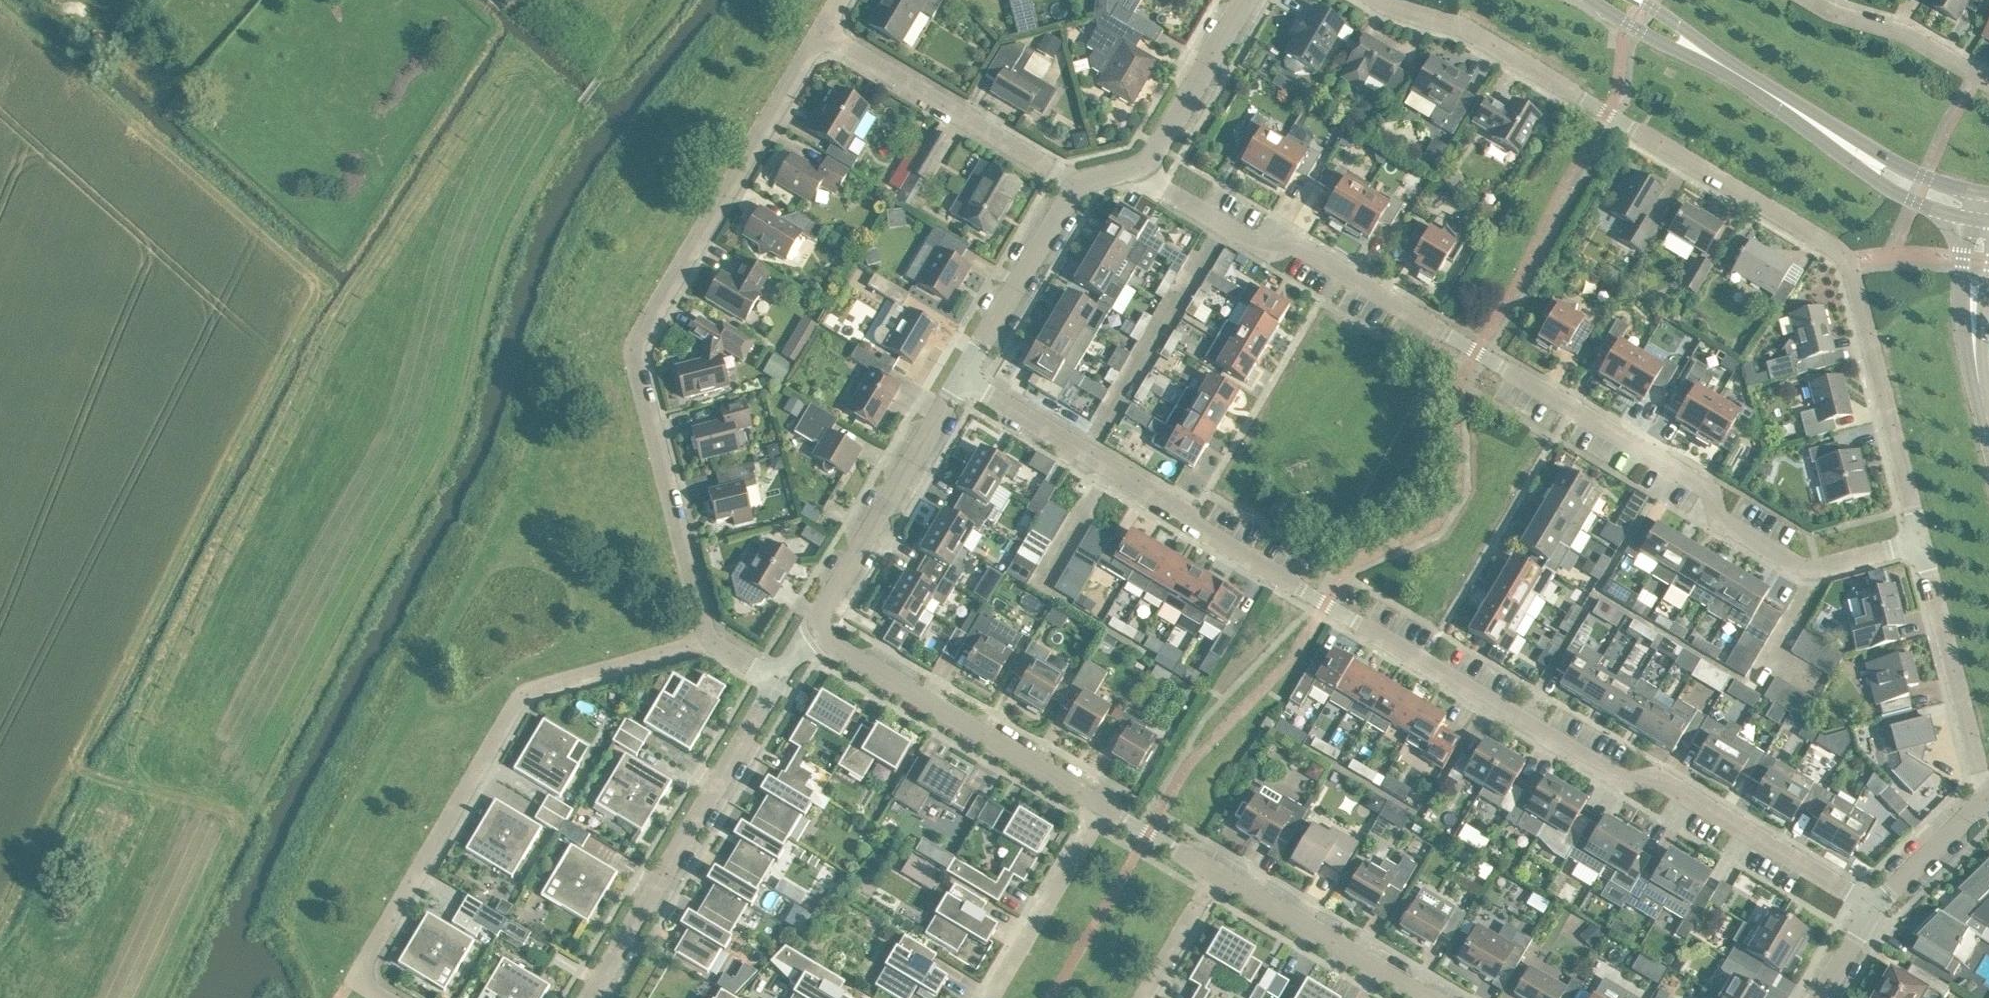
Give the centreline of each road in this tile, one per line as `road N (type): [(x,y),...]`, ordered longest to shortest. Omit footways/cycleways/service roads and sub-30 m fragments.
road 1 (residential): [(1874,905),(1656,777),(1626,782),(1199,531),(1192,515),(961,377)]
road 2 (track): [(583,104),(519,217),(441,457),(335,652),(167,997)]
road 3 (residential): [(1919,543),(1821,568),(1796,565),(1718,520),(1709,489),(1294,242),(1269,253),(1141,167)]
road 4 (residential): [(1919,543),(1851,273),(1837,250),(1461,28),(1380,0)]
road 5 (residential): [(821,31),(633,357),(708,637)]
road 6 (residential): [(708,637),(519,697),(361,960),(367,990),(381,997)]
road 7 (residential): [(588,997),(774,680)]
road 8 (residential): [(1104,806),(835,650),(822,634)]
road 9 (residential): [(1077,184),(821,31)]
road 10 (residential): [(822,634),(822,603),(961,377)]
road 11 (residential): [(1988,787),(1919,543)]
road 12 (residential): [(1423,997),(1213,872)]
road 13 (tertiary): [(1777,98),(1912,201),(1982,220)]
road 14 (tertiary): [(1985,191),(1922,175),(1777,98)]
road 15 (residential): [(961,377),(1077,184)]
road 16 (residential): [(990,997),(1104,806)]
road 17 (tertiary): [(1988,425),(1974,340),(1982,220)]
road 18 (residential): [(1141,167),(1244,0)]
road 19 (residential): [(1810,0),(1906,35),(1988,79)]
road 20 (tertiary): [(1591,0),(1697,60),(1741,74)]
road 21 (residential): [(1874,905),(1988,794)]
road 22 (residential): [(1141,997),(1213,872)]
road 23 (residential): [(1213,872),(1104,806)]
road 24 (tertiary): [(1741,74),(1640,0)]

